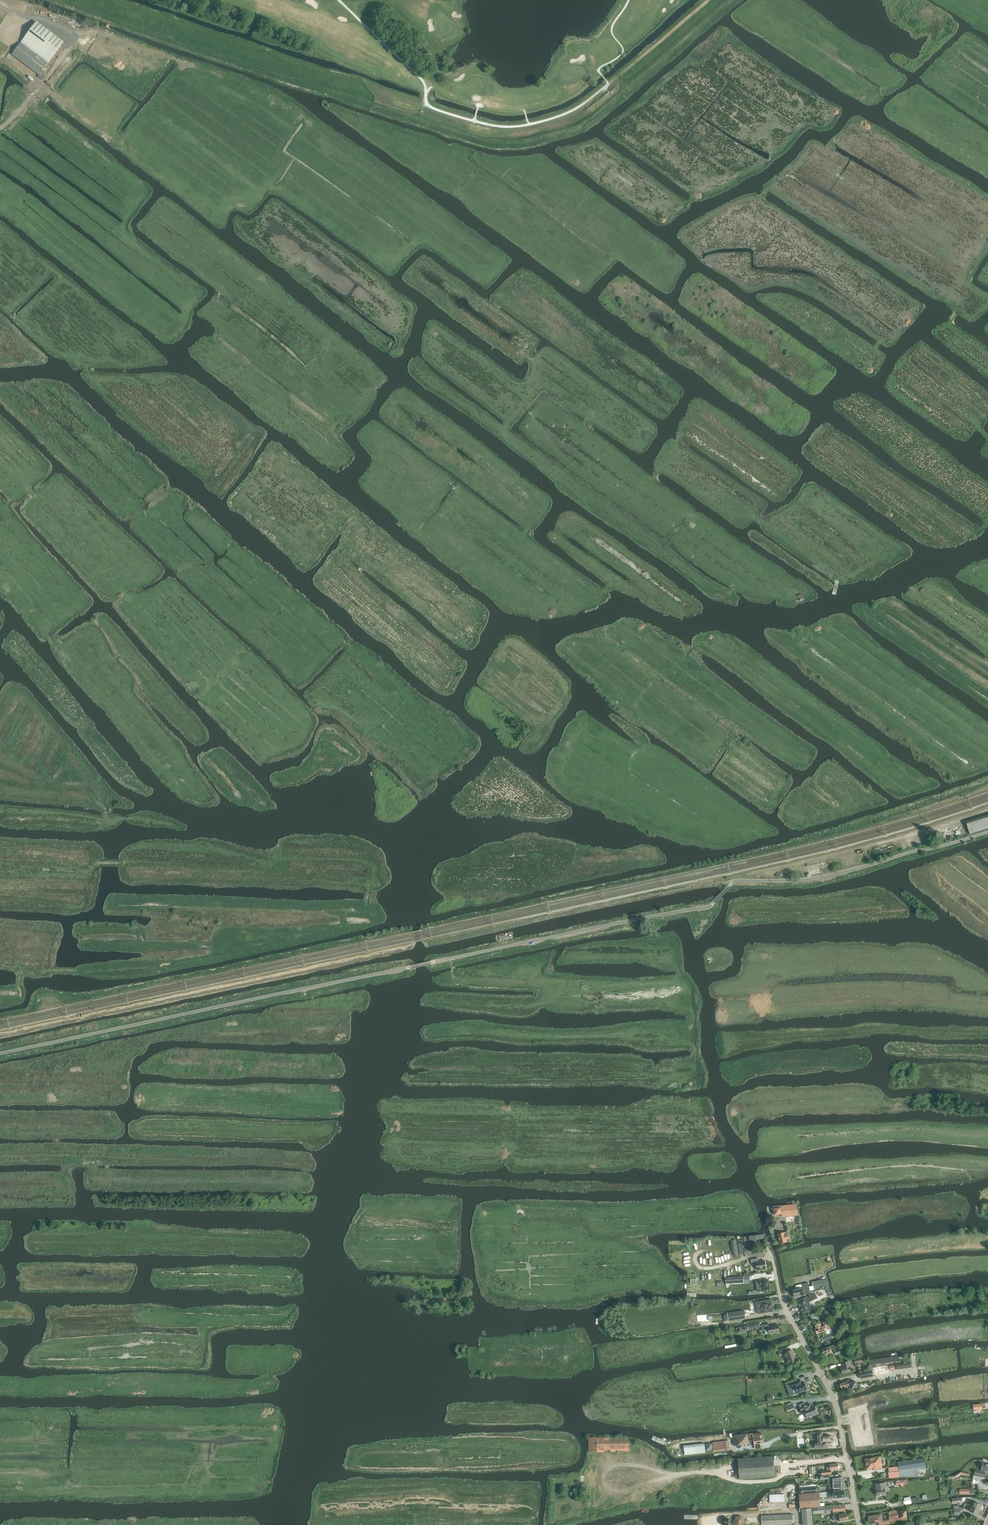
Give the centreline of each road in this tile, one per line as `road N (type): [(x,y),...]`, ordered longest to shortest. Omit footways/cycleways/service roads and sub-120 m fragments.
road 1 (residential): [(860,1524),(836,1407),(783,1299),(769,1243)]
road 2 (track): [(614,1471),(700,1473),(753,1484),(773,1482),(793,1465),(847,1459)]
road 3 (track): [(934,828),(762,873)]

